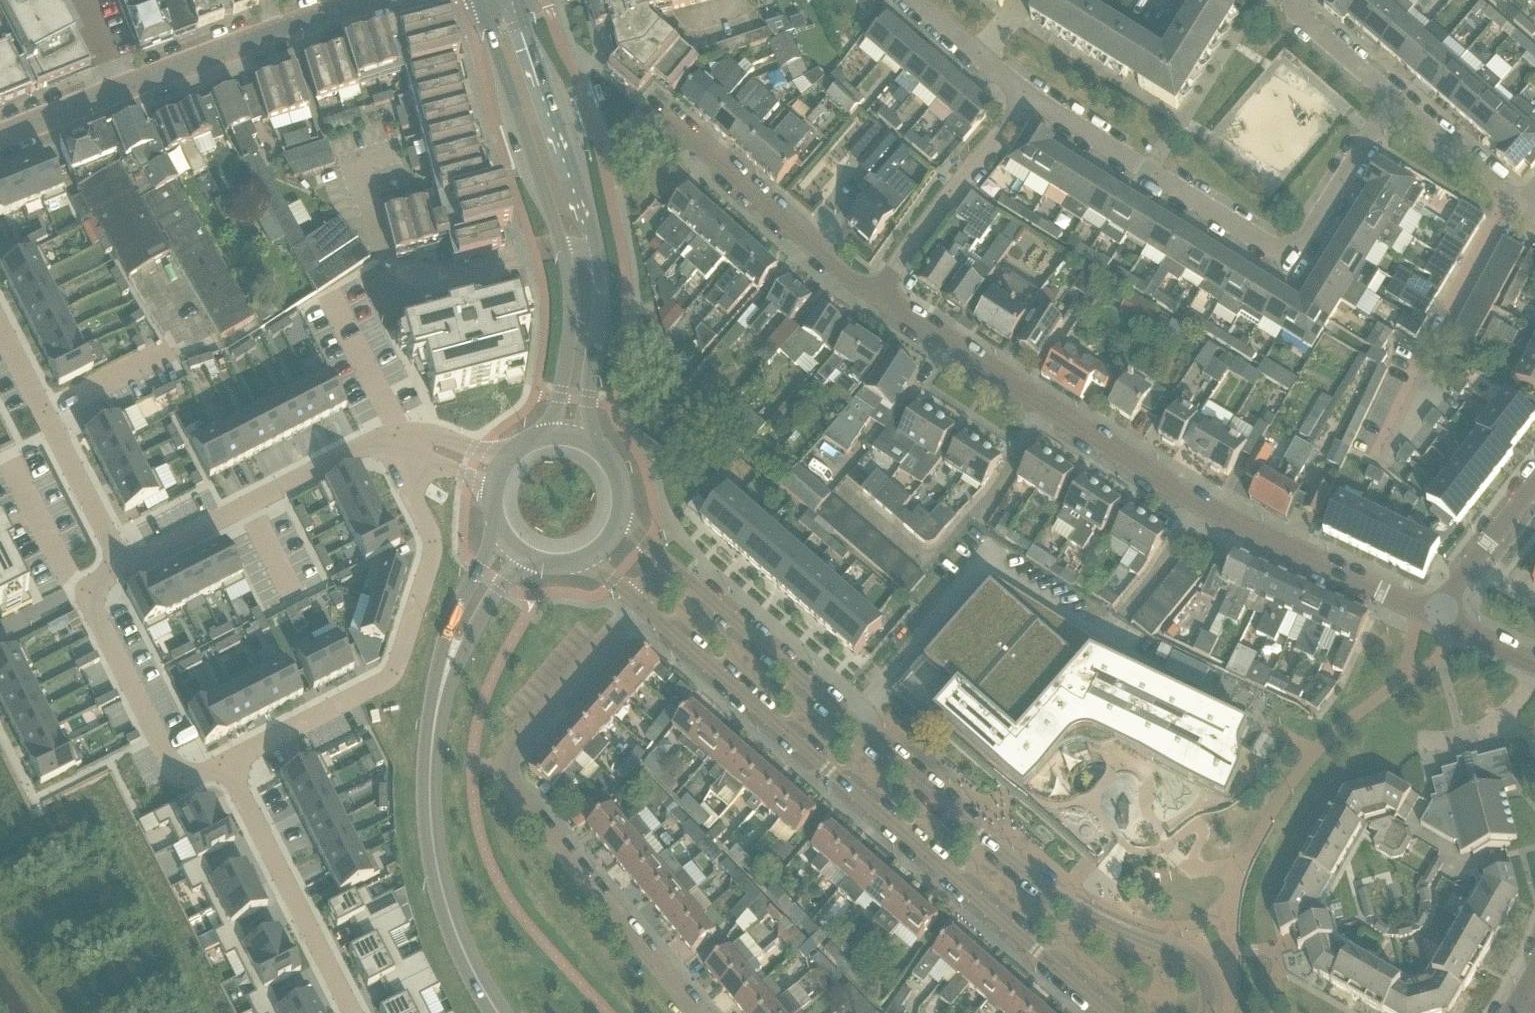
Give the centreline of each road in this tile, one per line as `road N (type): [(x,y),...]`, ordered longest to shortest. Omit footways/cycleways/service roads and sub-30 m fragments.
road 1 (residential): [(1208,1012),(1208,980),(1187,955),(1095,920),(1029,876),(670,564)]
road 2 (residential): [(1436,615),(1242,520),(874,296)]
road 3 (residential): [(637,604),(1109,1012)]
road 4 (residential): [(696,1012),(503,769),(553,696),(637,604)]
road 5 (residential): [(1391,95),(1290,253),(1031,98)]
road 6 (secondary): [(583,442),(599,269),(518,0)]
road 7 (secondary): [(480,0),(569,272),(570,330),(548,437)]
road 8 (residential): [(224,767),(391,675),(432,542),(409,488),(406,445)]
road 9 (secondary): [(446,667),(432,740),(434,859),(458,941),(499,1012)]
road 10 (residential): [(406,445),(358,451),(126,564)]
road 11 (residential): [(126,564),(93,593),(94,612),(172,764),(190,776),(224,767)]
road 12 (residential): [(874,296),(661,114)]
road 13 (residential): [(115,93),(379,0)]
road 14 (residential): [(349,1012),(224,767)]
road 15 (residential): [(0,328),(126,564)]
road 16 (residential): [(874,296),(1031,98)]
road 17 (residential): [(1534,214),(1391,95)]
road 18 (residential): [(1436,615),(1534,483)]
road 19 (residential): [(1031,98),(913,0)]
road 20 (secondary): [(499,527),(455,613),(446,667)]
road 21 (residential): [(1391,95),(1300,18),(1297,0)]
road 22 (secondary): [(446,667),(525,556)]
road 23 (residential): [(0,138),(115,93)]

